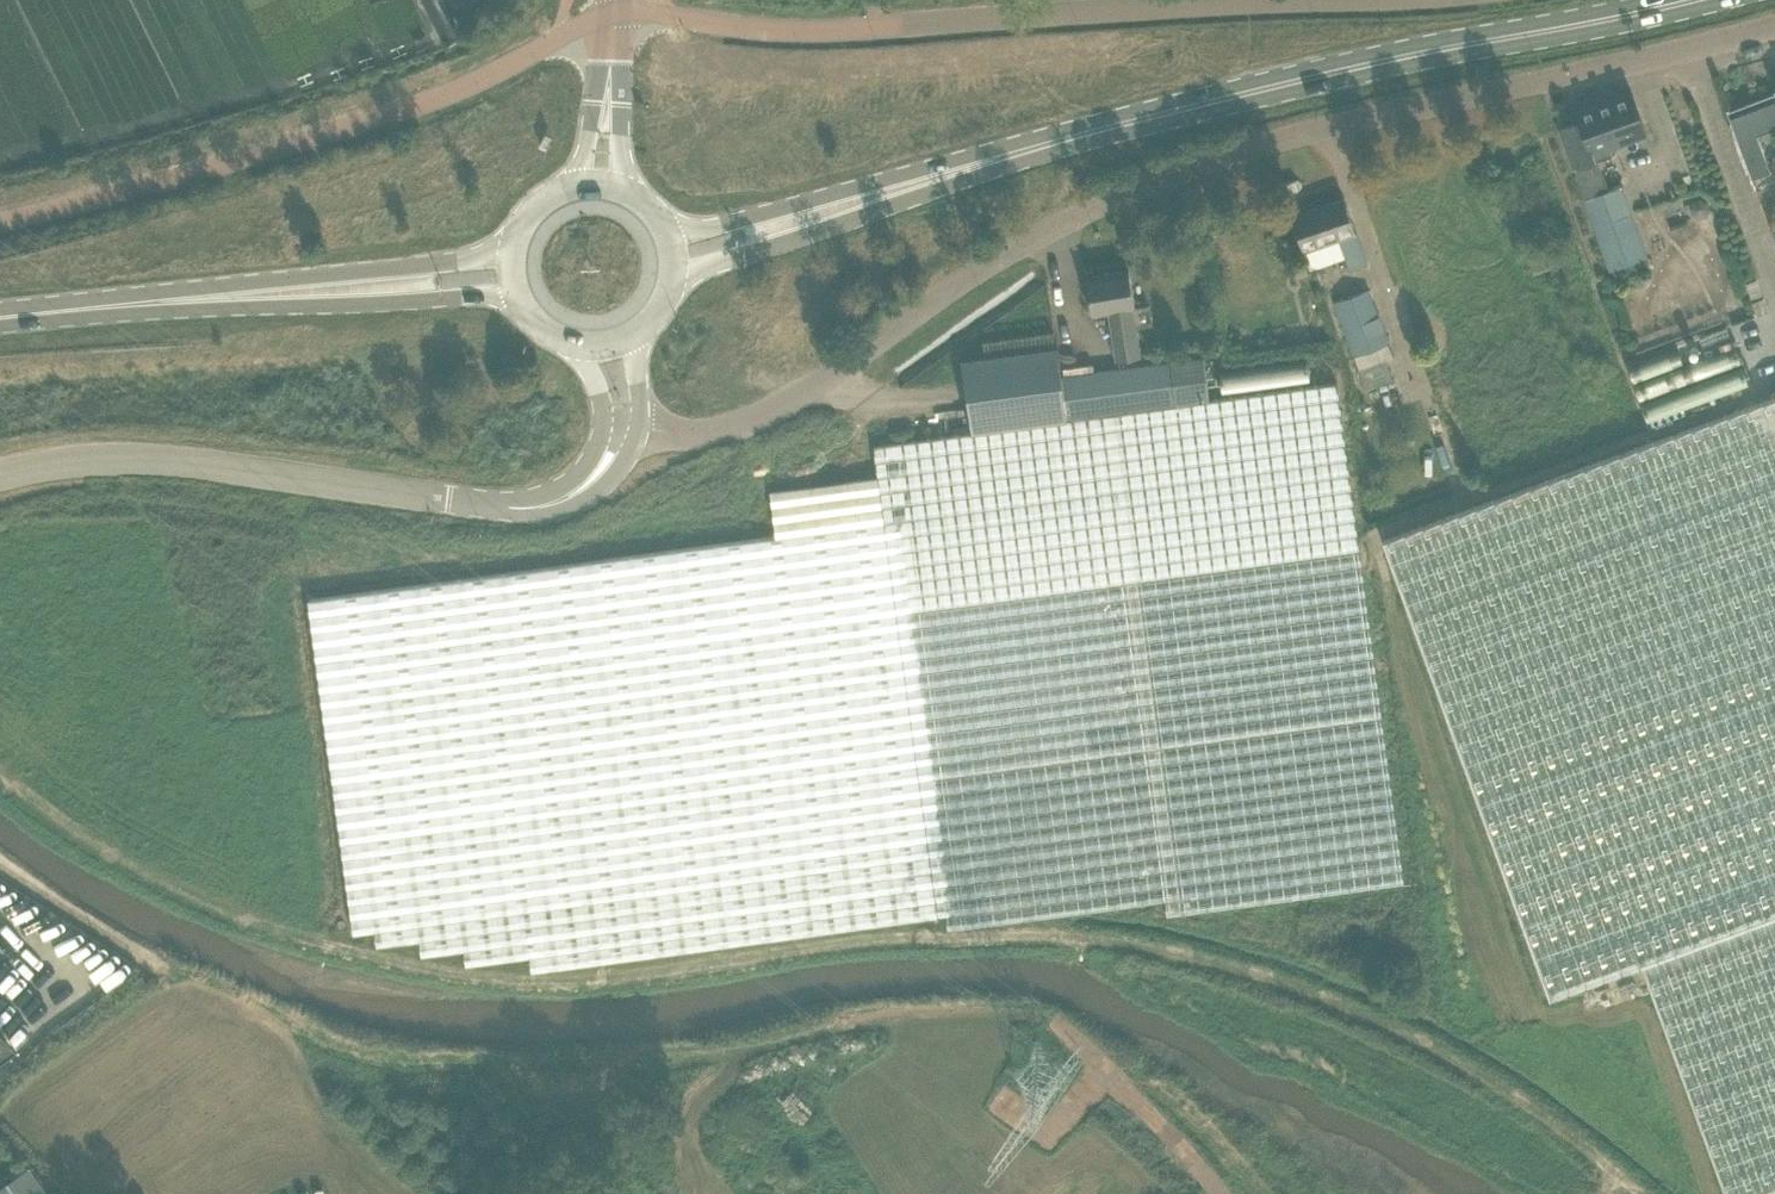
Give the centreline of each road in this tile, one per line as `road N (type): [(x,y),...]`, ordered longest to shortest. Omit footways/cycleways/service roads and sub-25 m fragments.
road 1 (unclassified): [(1774,27),(1247,146),(1173,170),(995,262),(872,348),(734,422),(636,425)]
road 2 (secondary): [(1020,148),(1376,61),(1684,0)]
road 3 (unclassified): [(0,222),(378,121),(618,12)]
road 4 (residential): [(618,12),(818,28),(1240,0)]
road 5 (unclassified): [(0,476),(58,461),(104,460),(491,504),(566,496)]
road 6 (secondary): [(87,306),(159,311),(518,294)]
road 7 (secondary): [(513,254),(157,289),(87,306)]
road 8 (secondary): [(674,275),(920,193),(1020,148)]
road 9 (secondary): [(1020,148),(668,232)]

